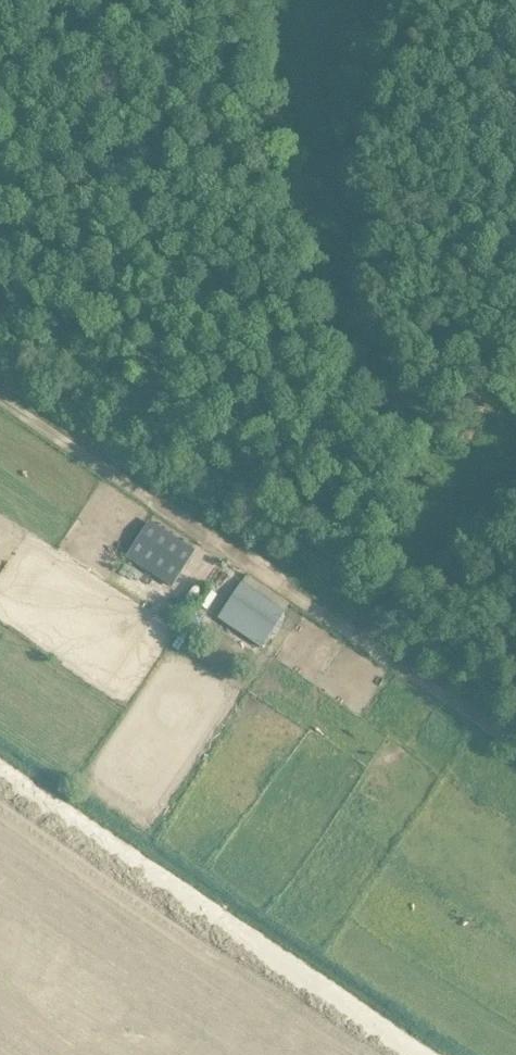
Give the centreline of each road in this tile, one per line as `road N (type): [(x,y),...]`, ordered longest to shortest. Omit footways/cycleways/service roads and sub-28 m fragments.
road 1 (residential): [(515,748),(0,399)]

